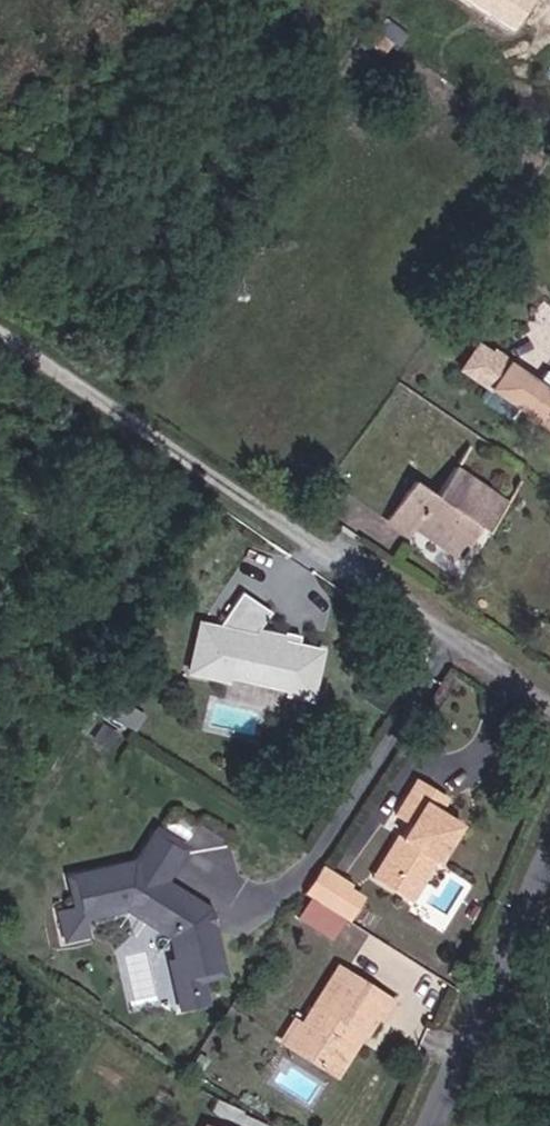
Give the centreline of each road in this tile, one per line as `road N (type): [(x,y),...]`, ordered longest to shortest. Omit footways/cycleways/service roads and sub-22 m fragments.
road 1 (track): [(549,703),(0,331)]
road 2 (residential): [(439,1125),(549,874)]

